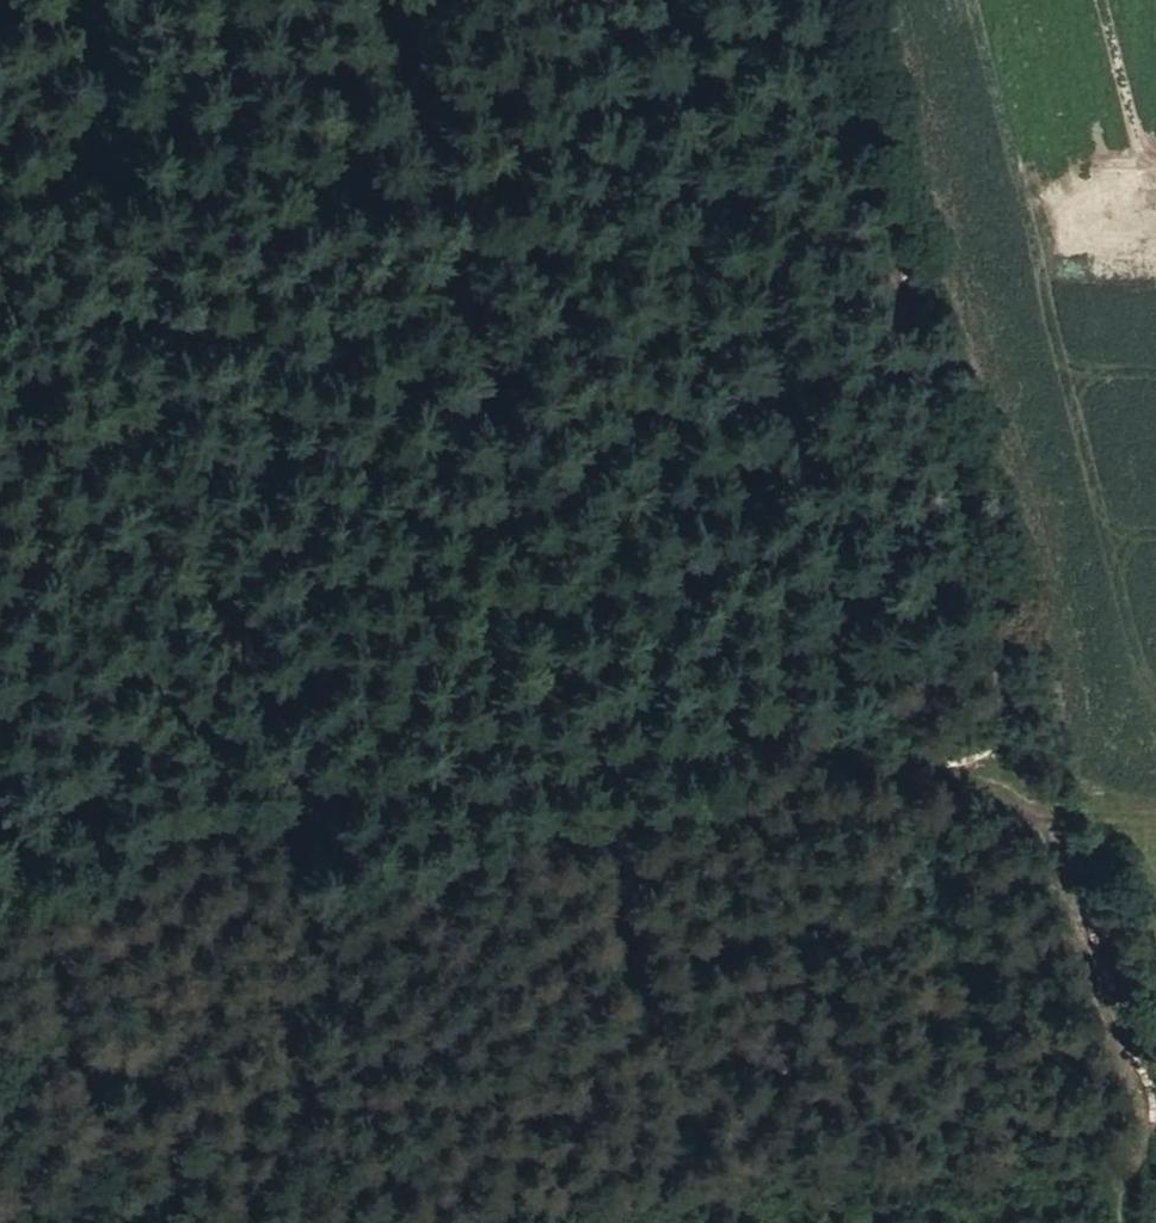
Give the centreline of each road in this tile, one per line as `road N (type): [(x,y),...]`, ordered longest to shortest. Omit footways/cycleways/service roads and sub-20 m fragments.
road 1 (track): [(1155,1102),(1079,946),(1028,807),(765,0)]
road 2 (track): [(1155,803),(1028,807)]

